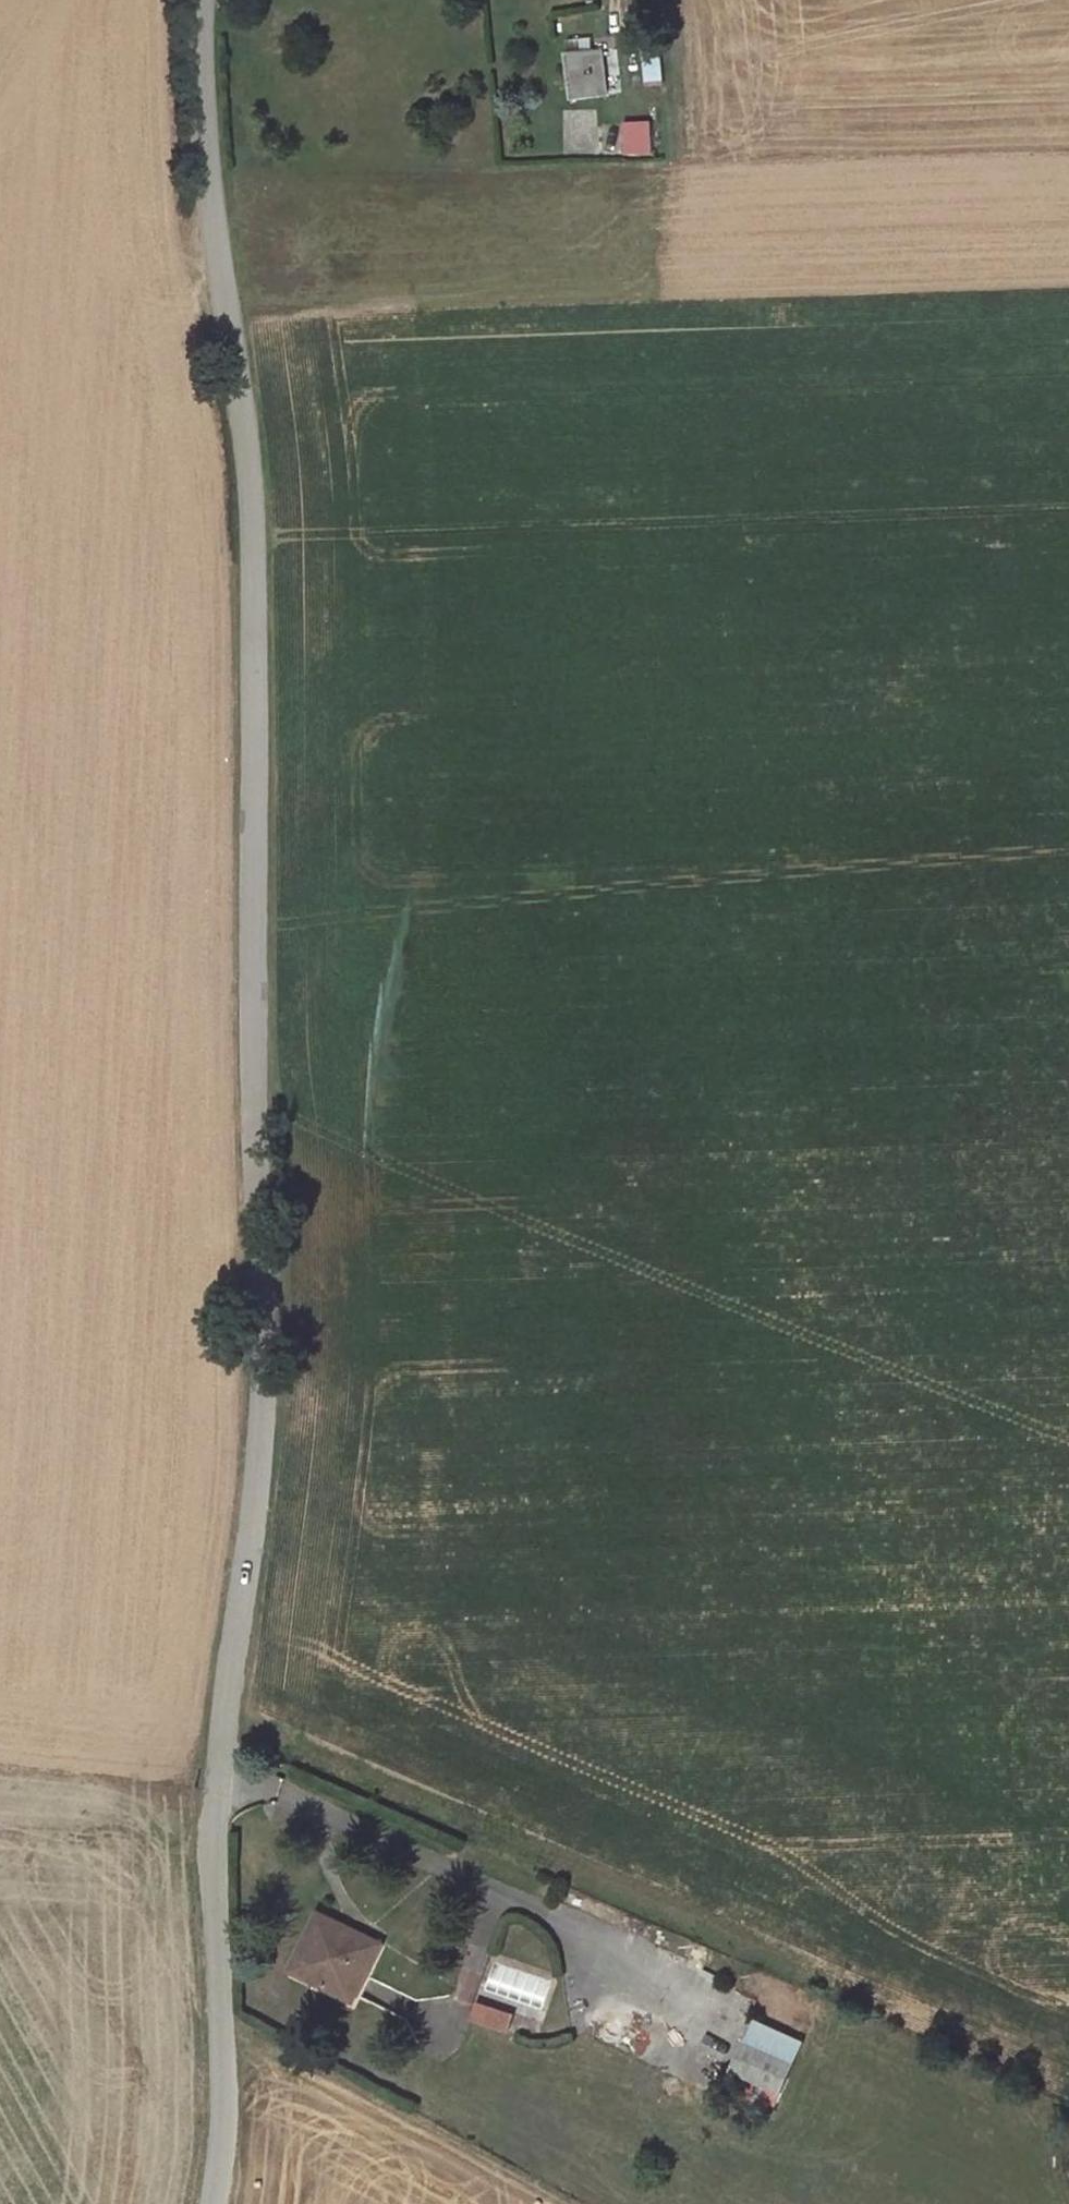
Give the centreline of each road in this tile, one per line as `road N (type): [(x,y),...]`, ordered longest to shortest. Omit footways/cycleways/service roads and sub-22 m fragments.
road 1 (unclassified): [(205,0),(210,190),(255,456),(267,1363),(217,1782),(225,2063),(223,2169),(214,2203)]

